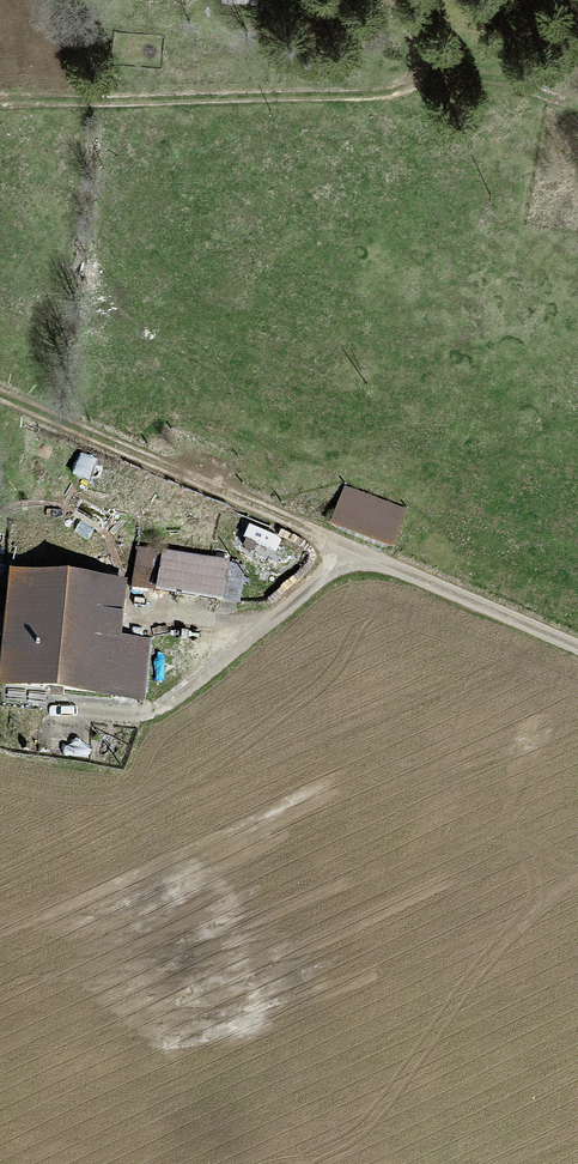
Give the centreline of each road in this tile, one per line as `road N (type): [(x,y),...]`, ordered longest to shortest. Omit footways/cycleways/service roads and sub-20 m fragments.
road 1 (track): [(0,103),(388,98),(446,67),(455,38),(436,0)]
road 2 (track): [(577,647),(356,552),(157,708)]
road 3 (track): [(356,552),(0,397)]

